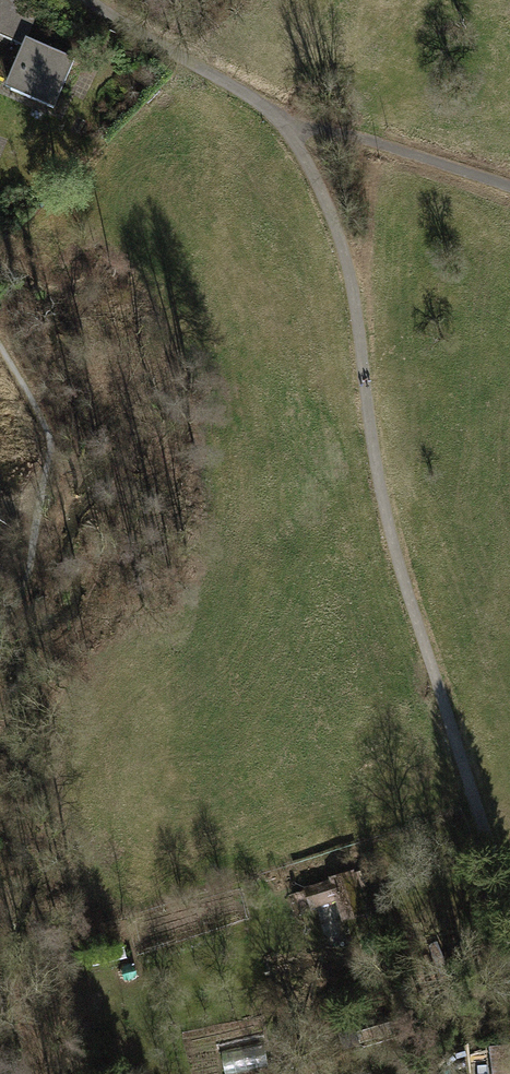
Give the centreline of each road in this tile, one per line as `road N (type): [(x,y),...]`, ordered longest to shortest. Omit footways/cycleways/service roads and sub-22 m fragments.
road 1 (track): [(509,902),(392,538),(366,403),(358,304),(337,232),(274,113)]
road 2 (track): [(0,343),(33,396),(53,474),(41,555),(0,614)]
road 3 (track): [(509,188),(274,113)]
road 4 (track): [(274,113),(86,0)]

